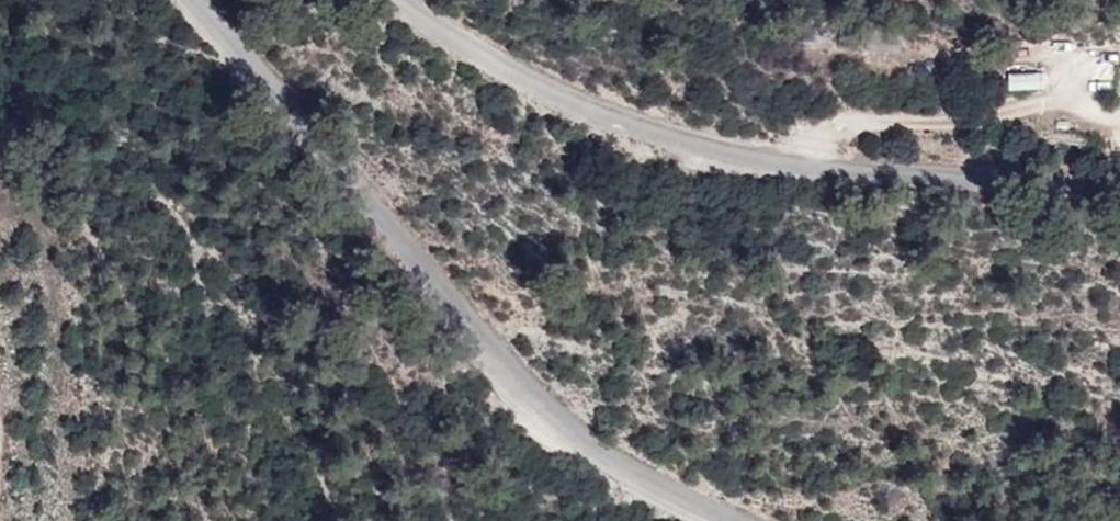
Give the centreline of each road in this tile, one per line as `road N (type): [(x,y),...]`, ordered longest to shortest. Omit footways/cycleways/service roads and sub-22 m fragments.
road 1 (unclassified): [(401,0),(584,107),(754,162),(1119,191)]
road 2 (unclassified): [(722,520),(672,500),(553,416),(193,0)]

